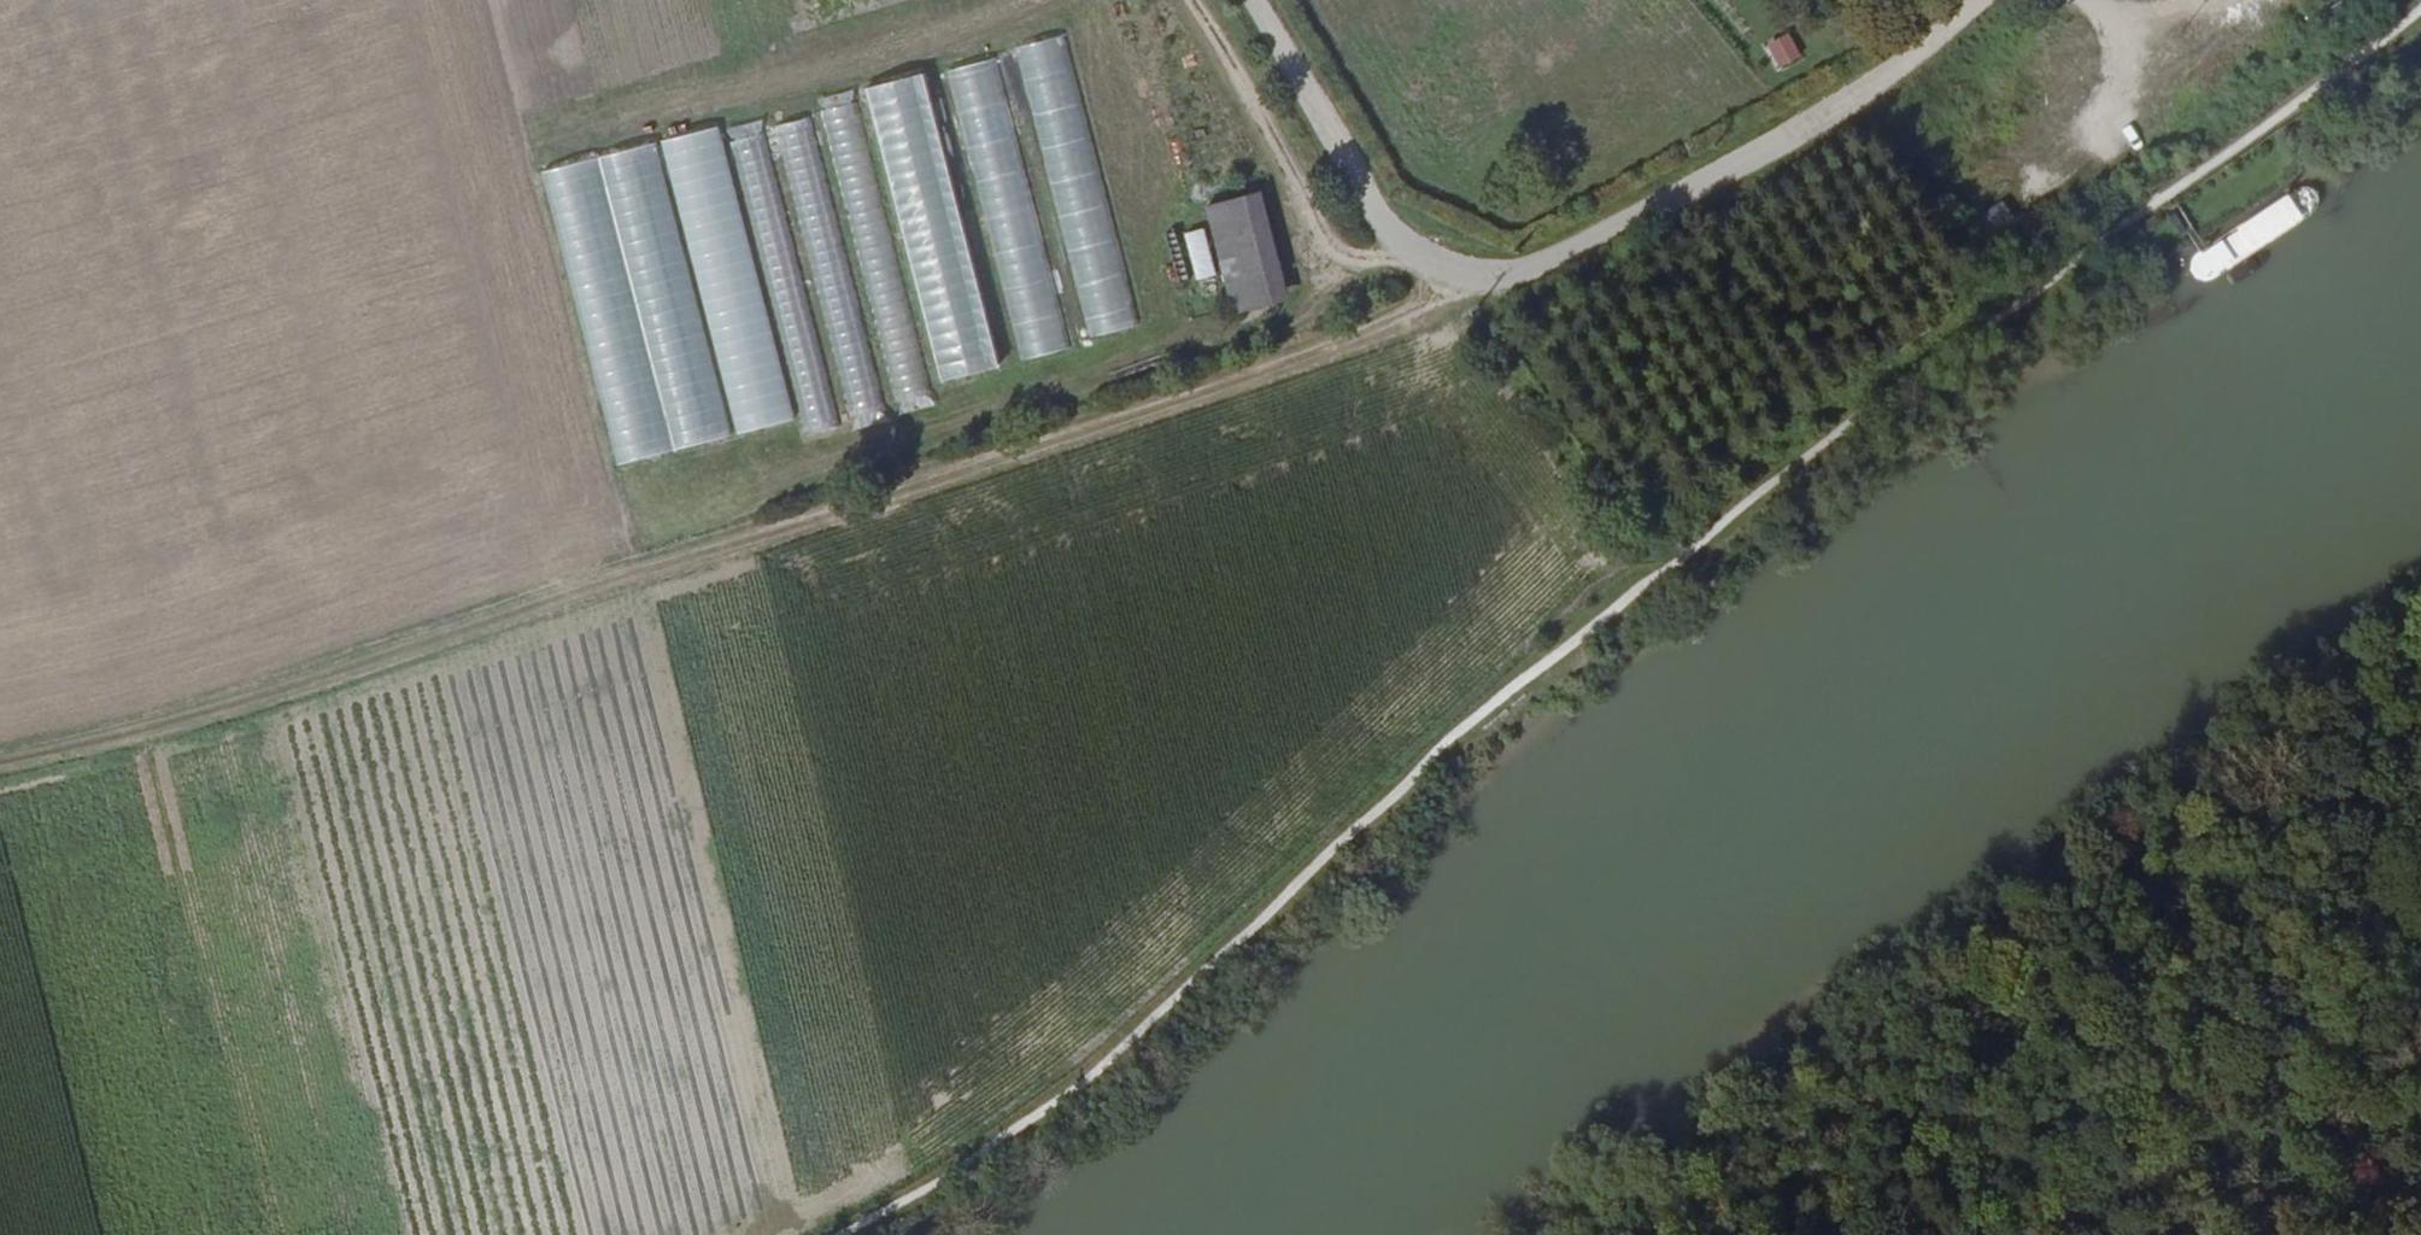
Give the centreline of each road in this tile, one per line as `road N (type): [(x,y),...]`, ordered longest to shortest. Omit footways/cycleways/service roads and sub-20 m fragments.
road 1 (track): [(0,764),(144,732),(344,671),(1443,297),(1471,281)]
road 2 (unclassified): [(1253,0),(1385,229),(1415,257),(1471,281),(1531,275),(1588,249),(1871,89),(1981,0)]

